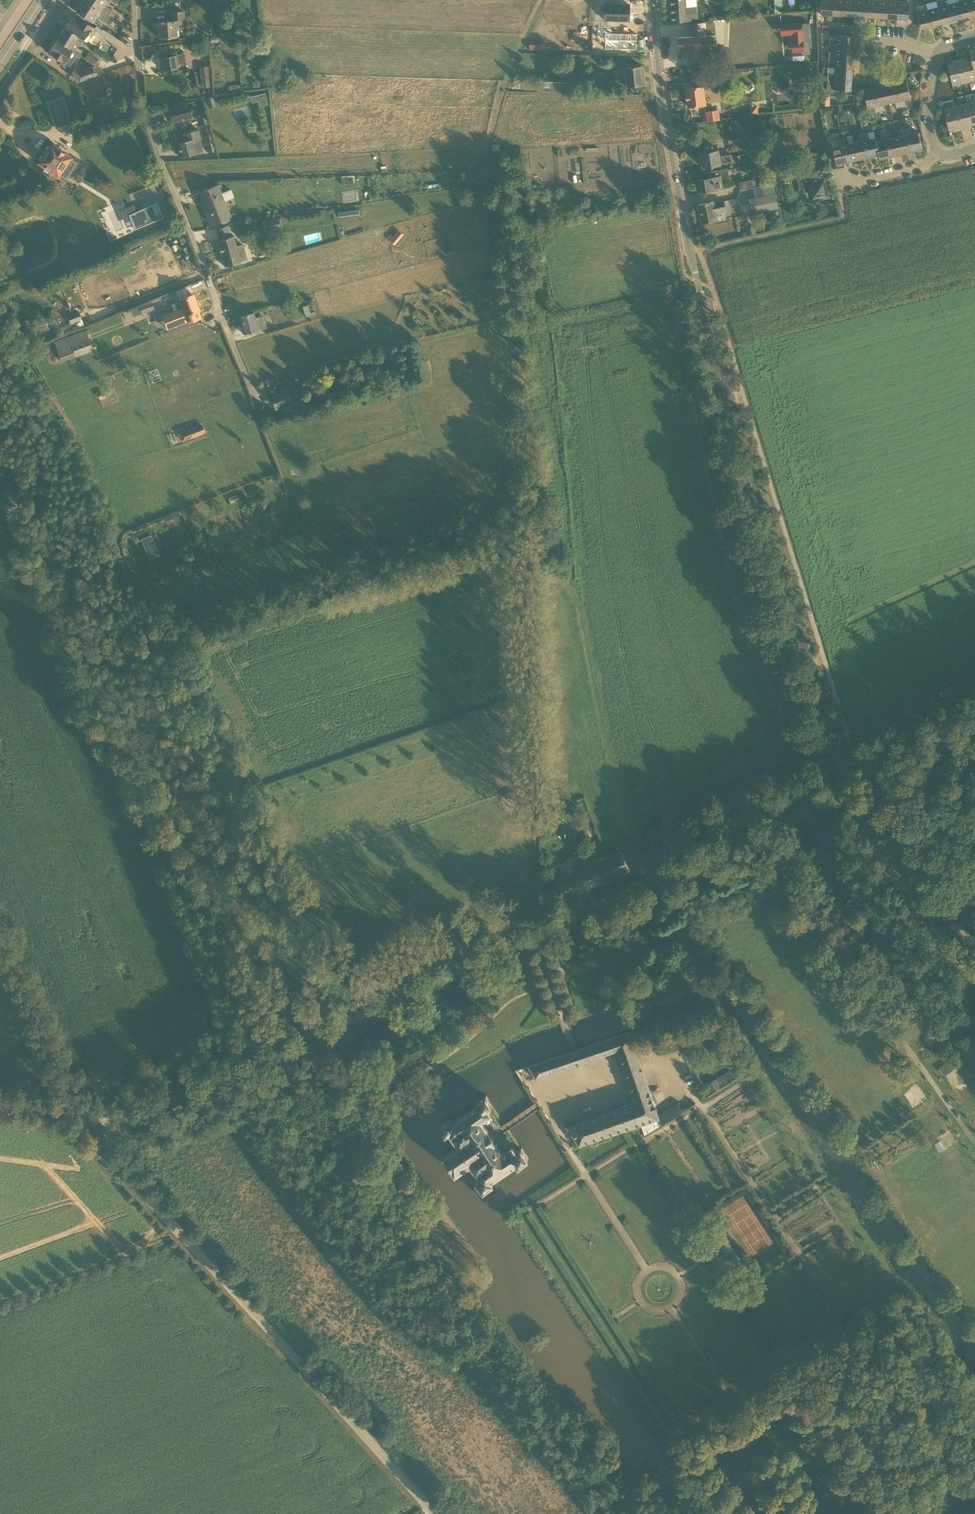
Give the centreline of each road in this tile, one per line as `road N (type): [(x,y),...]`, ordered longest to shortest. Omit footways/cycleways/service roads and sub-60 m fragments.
road 1 (tertiary): [(849,792),(691,252),(652,0)]
road 2 (unclassified): [(110,1119),(132,1116),(849,792)]
road 3 (unclassified): [(434,1513),(125,1170),(110,1142),(110,1119)]
road 4 (track): [(165,171),(318,562)]
road 5 (track): [(758,833),(974,1143)]
road 6 (tertiary): [(974,971),(927,923),(849,792)]
road 7 (unclassified): [(77,1110),(0,936)]
road 8 (residential): [(133,0),(140,106),(165,171)]
road 9 (track): [(974,678),(849,735)]

